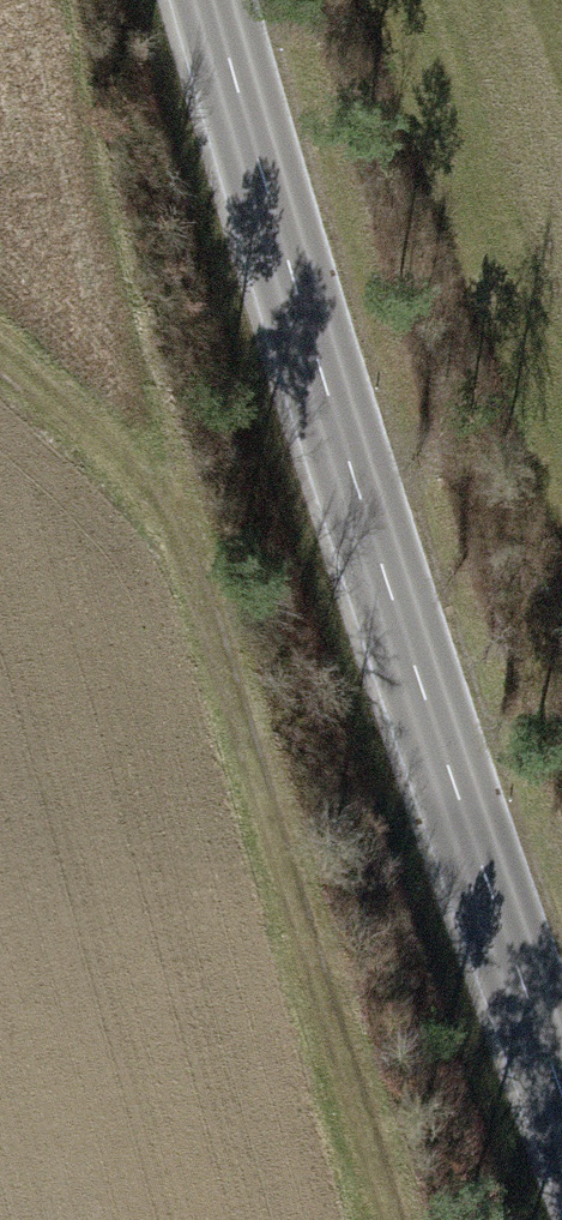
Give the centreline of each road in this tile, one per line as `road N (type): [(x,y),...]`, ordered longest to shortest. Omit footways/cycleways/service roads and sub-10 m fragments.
road 1 (tertiary): [(227,0),(401,617),(561,1089)]
road 2 (track): [(0,360),(134,477),(203,585),(400,1219)]

